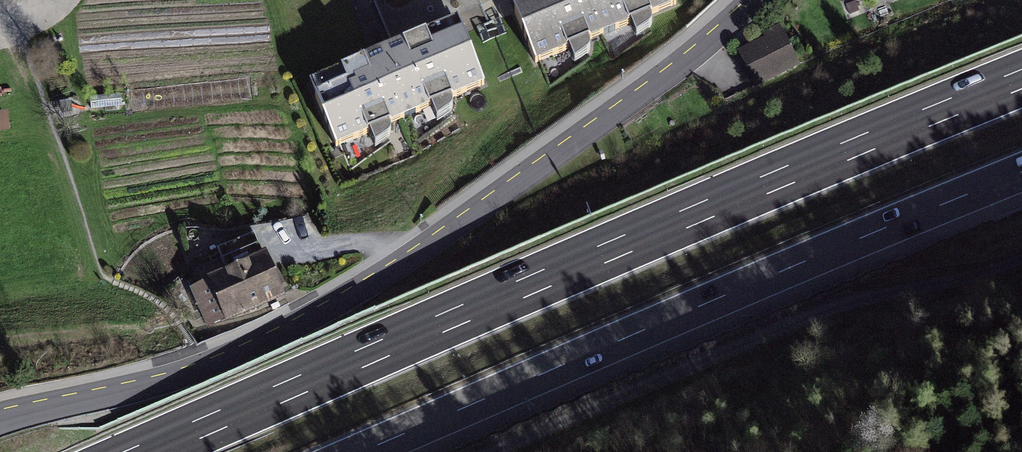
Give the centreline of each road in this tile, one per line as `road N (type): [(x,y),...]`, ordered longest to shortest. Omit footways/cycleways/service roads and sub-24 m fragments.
road 1 (motorway): [(1021,79),(144,451)]
road 2 (tertiary): [(0,418),(205,368),(351,298),(634,106),(759,0)]
road 3 (motorway): [(362,451),(1021,173)]
road 4 (track): [(1021,272),(988,286),(850,309),(504,451)]

